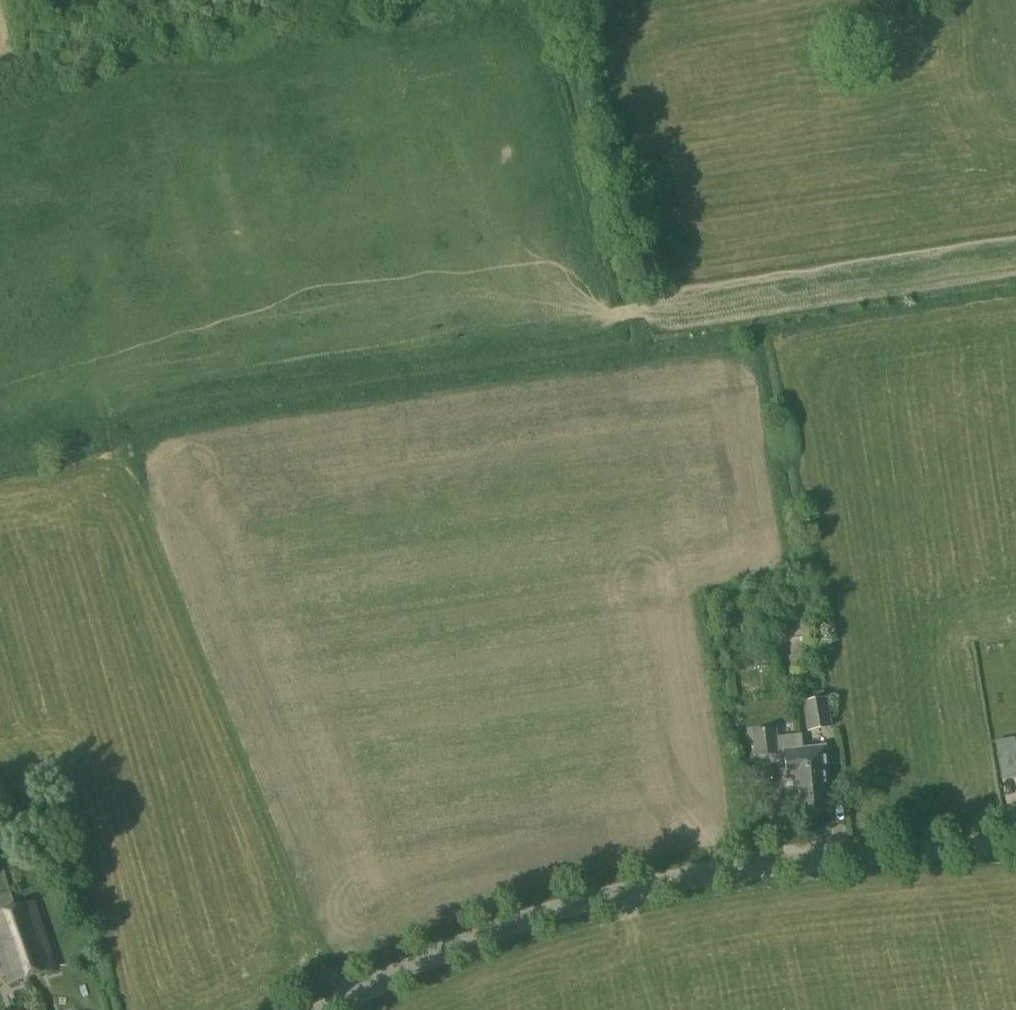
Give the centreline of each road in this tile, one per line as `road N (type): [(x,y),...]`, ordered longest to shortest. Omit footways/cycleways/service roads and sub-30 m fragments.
road 1 (tertiary): [(324,1009),(456,946),(618,894),(739,870),(1015,844)]

